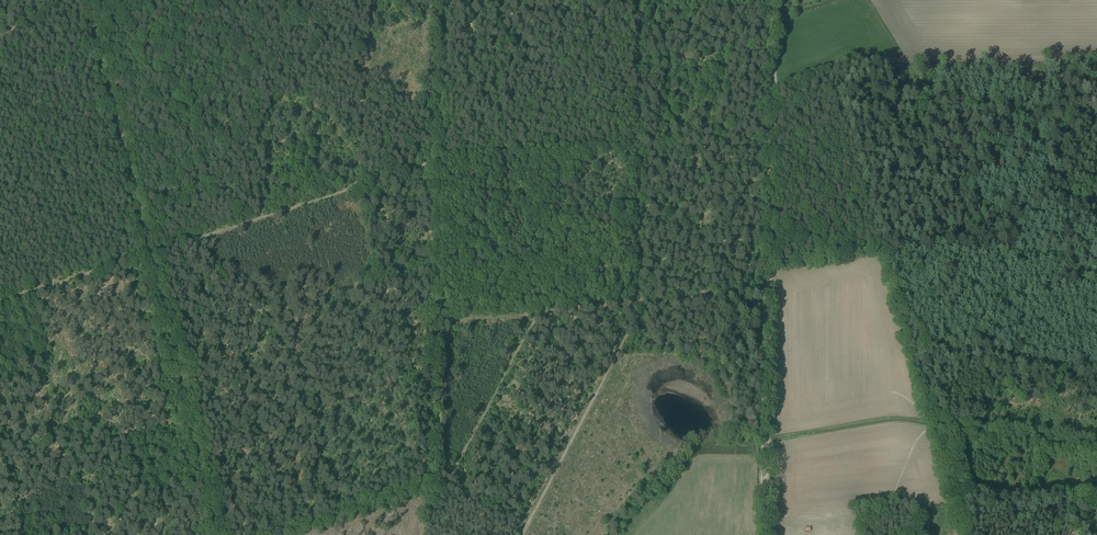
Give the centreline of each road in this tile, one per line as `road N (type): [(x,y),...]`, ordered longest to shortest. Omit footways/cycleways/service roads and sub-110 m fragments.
road 1 (track): [(970,534),(832,65),(764,84)]
road 2 (track): [(765,55),(641,60),(640,140),(443,157),(444,0)]
road 3 (track): [(446,485),(538,313),(763,289)]
road 4 (track): [(434,488),(443,157)]
road 5 (track): [(151,253),(443,157)]
road 6 (track): [(151,253),(220,534)]
road 7 (track): [(88,0),(151,253)]
road 8 (track): [(854,156),(1096,198)]
road 9 (track): [(640,140),(638,304),(618,351)]
road 10 (track): [(522,534),(618,351)]
road 11 (track): [(275,534),(446,485)]
road 12 (track): [(151,253),(0,302)]

